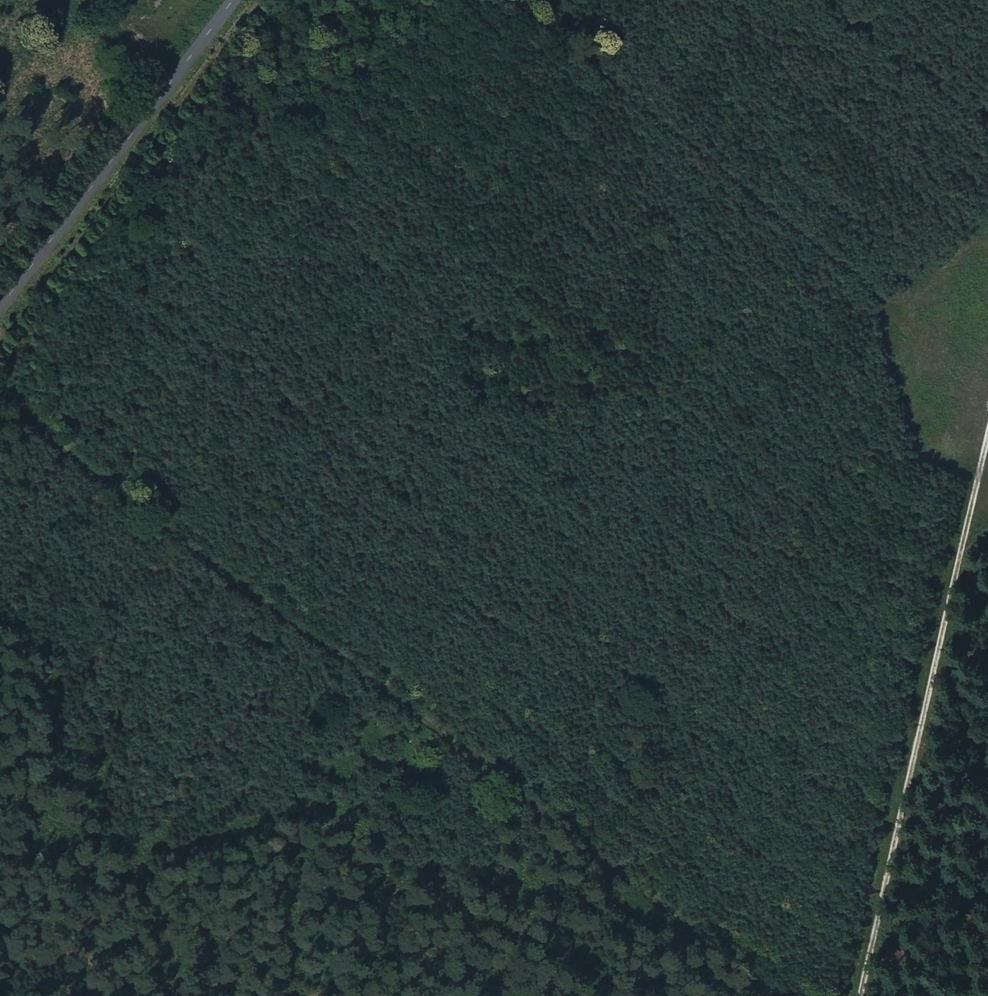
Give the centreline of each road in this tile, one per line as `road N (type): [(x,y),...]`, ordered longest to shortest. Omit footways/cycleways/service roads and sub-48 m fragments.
road 1 (track): [(868,995),(987,463)]
road 2 (tertiary): [(239,0),(0,318)]

